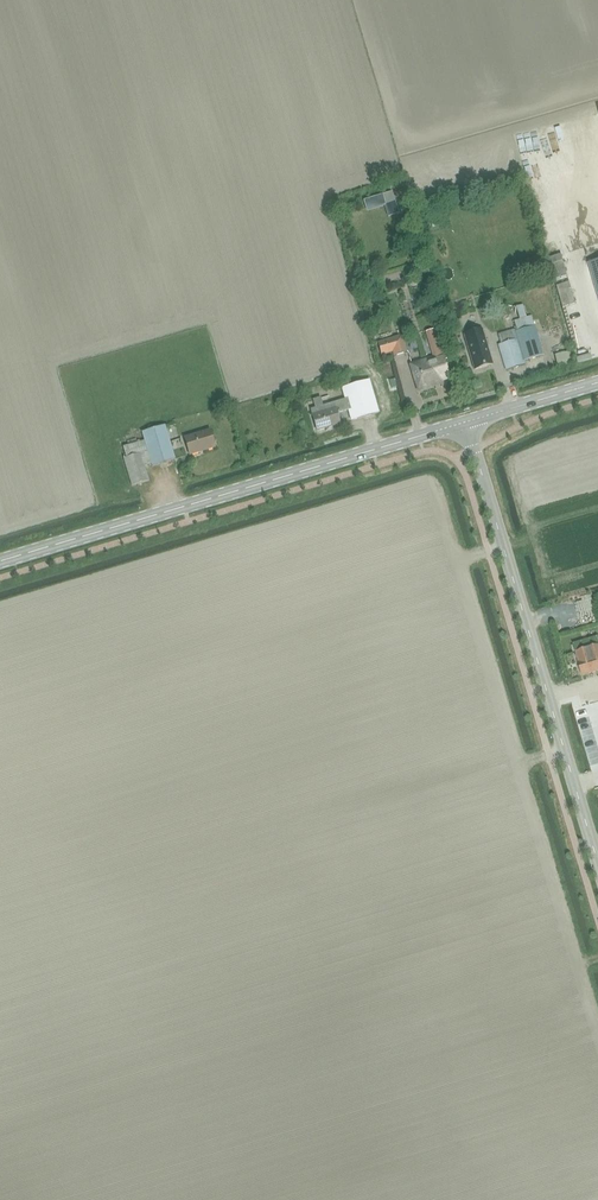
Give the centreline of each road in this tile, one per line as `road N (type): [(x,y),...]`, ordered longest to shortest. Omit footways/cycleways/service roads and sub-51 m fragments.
road 1 (tertiary): [(0,562),(465,422)]
road 2 (tertiary): [(597,869),(465,422)]
road 3 (tertiary): [(465,422),(597,383)]

